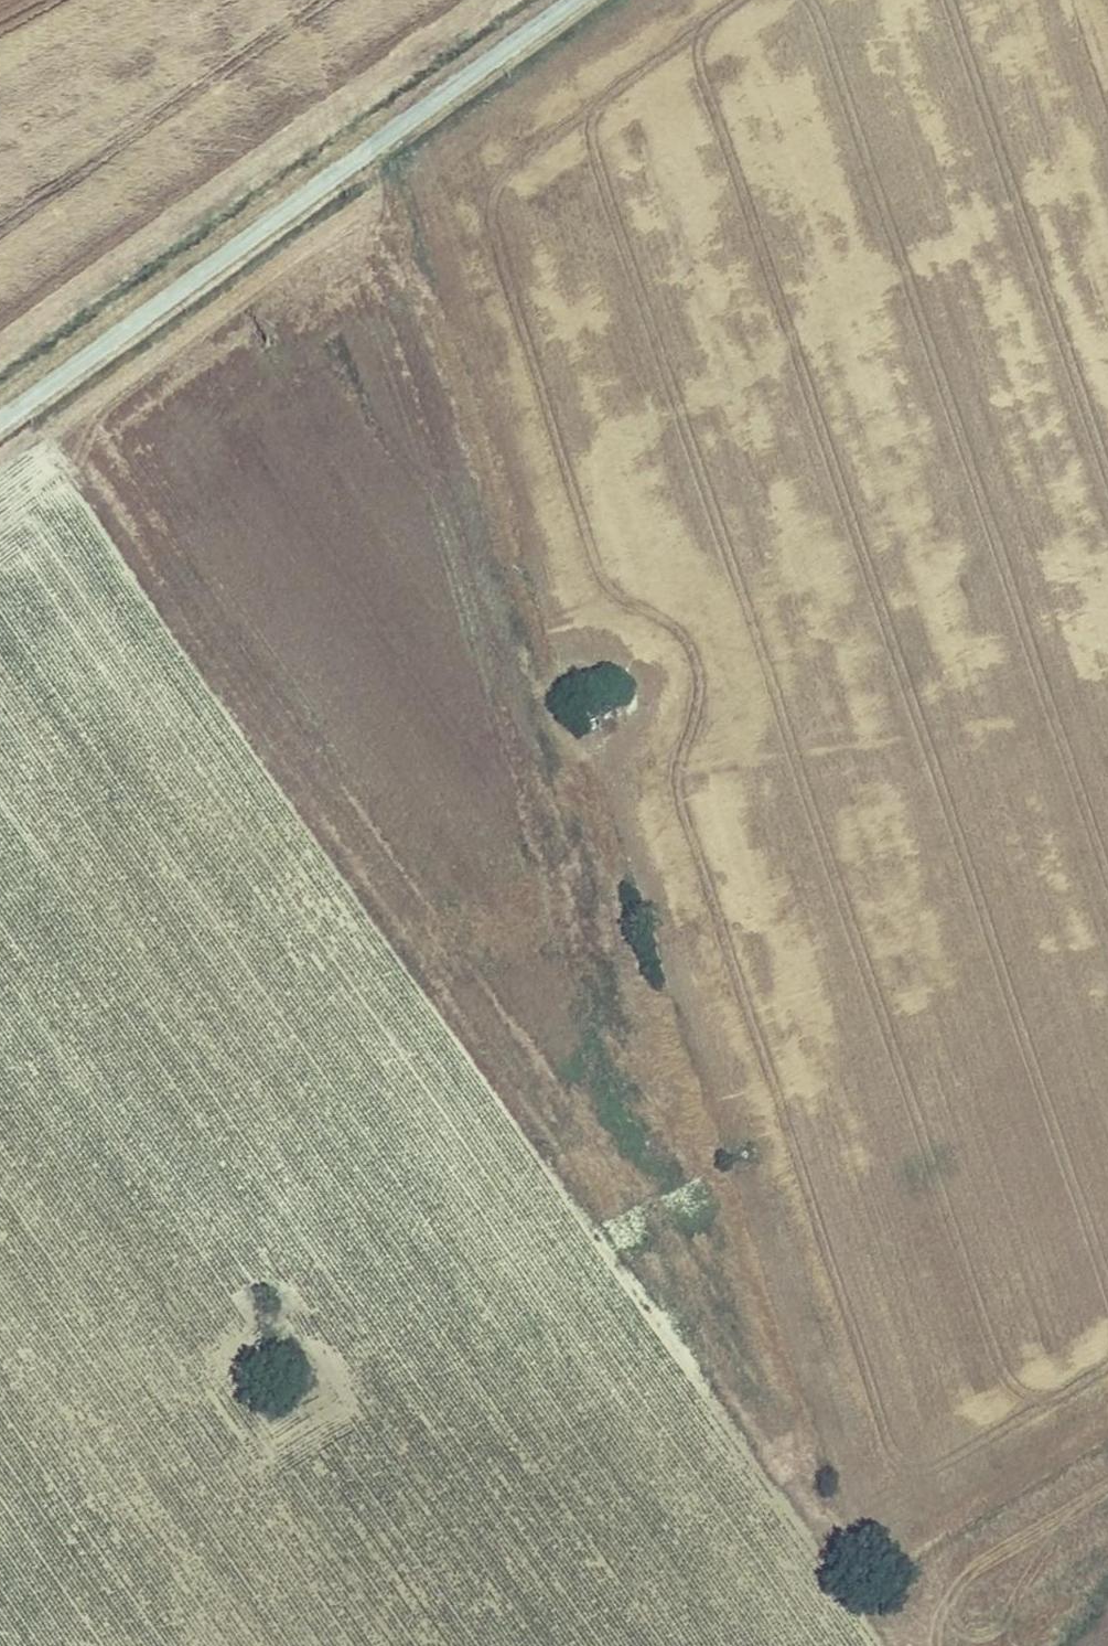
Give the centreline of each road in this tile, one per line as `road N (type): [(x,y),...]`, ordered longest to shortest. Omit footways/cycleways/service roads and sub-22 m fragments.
road 1 (residential): [(0,419),(573,0)]

